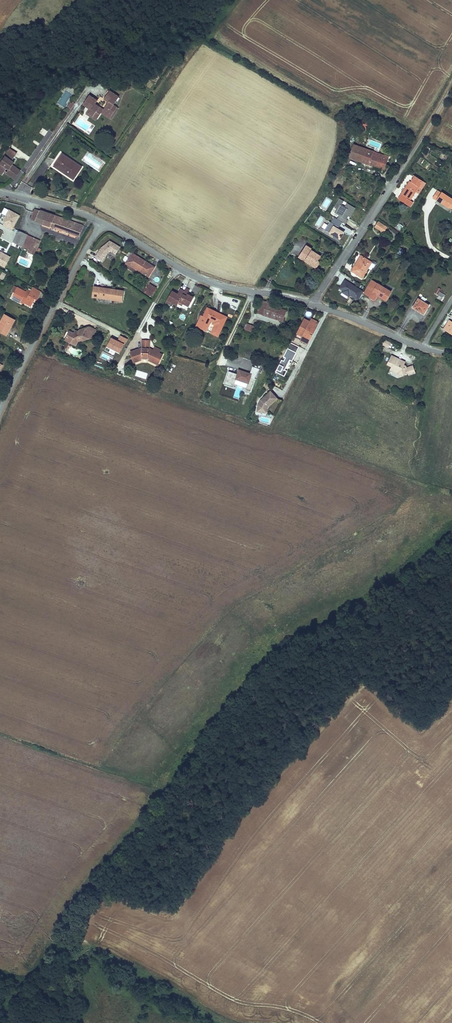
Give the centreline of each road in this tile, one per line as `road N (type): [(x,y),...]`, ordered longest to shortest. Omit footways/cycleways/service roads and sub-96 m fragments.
road 1 (track): [(232,1022),(92,945),(62,958),(85,997),(75,1022)]
road 2 (residential): [(313,303),(451,85)]
road 3 (tertiary): [(103,223),(203,280),(313,303)]
road 4 (residential): [(0,412),(103,223)]
road 5 (tertiary): [(313,303),(451,355)]

